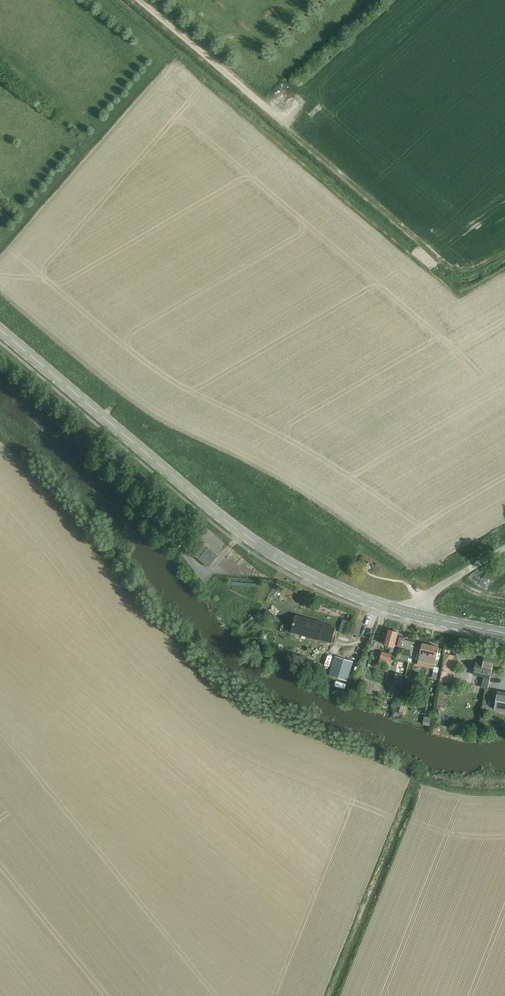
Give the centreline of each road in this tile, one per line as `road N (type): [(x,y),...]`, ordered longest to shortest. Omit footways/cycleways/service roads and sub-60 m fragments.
road 1 (tertiary): [(411,614),(302,570),(241,533),(0,332)]

